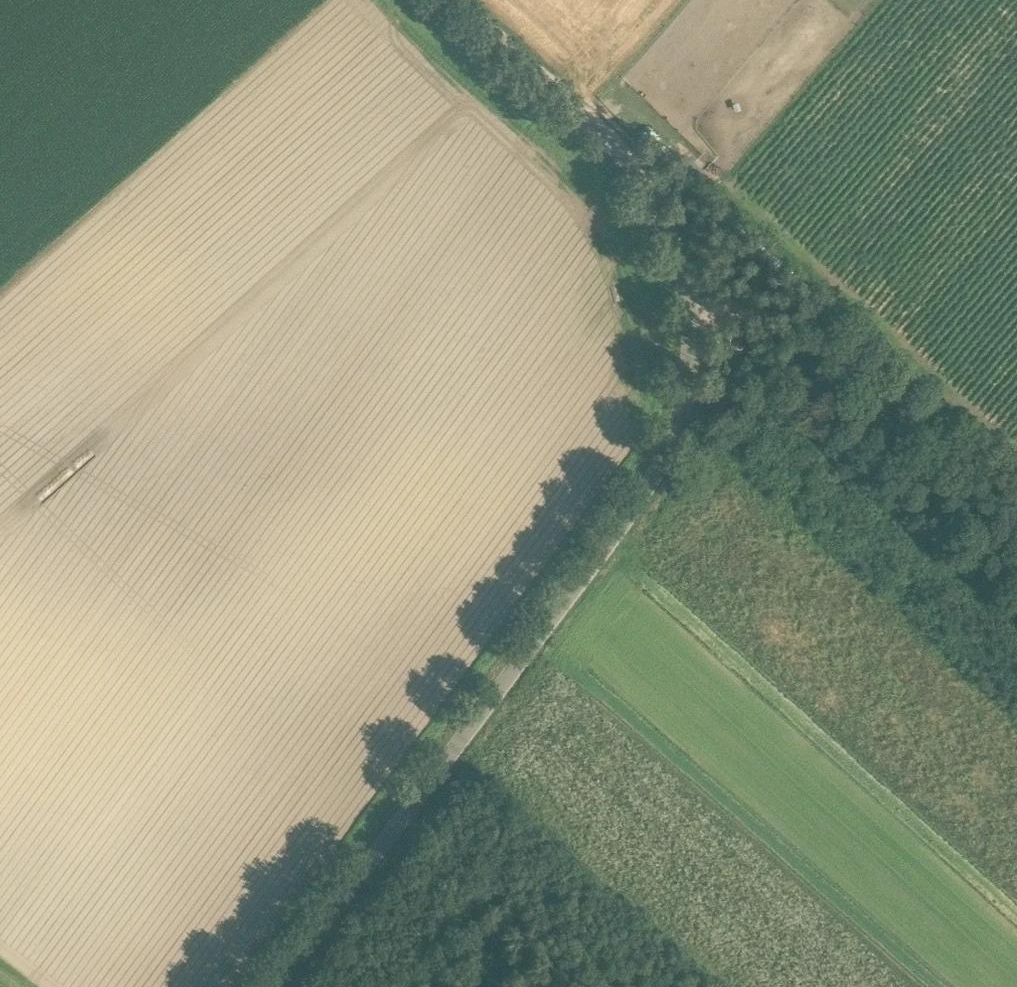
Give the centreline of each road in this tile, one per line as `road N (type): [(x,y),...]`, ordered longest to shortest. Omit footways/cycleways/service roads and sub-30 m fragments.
road 1 (unclassified): [(276,986),(629,518),(664,458),(687,391),(691,313),(651,195),(609,129),(459,0)]
road 2 (track): [(691,313),(756,318),(816,344),(1016,522)]

